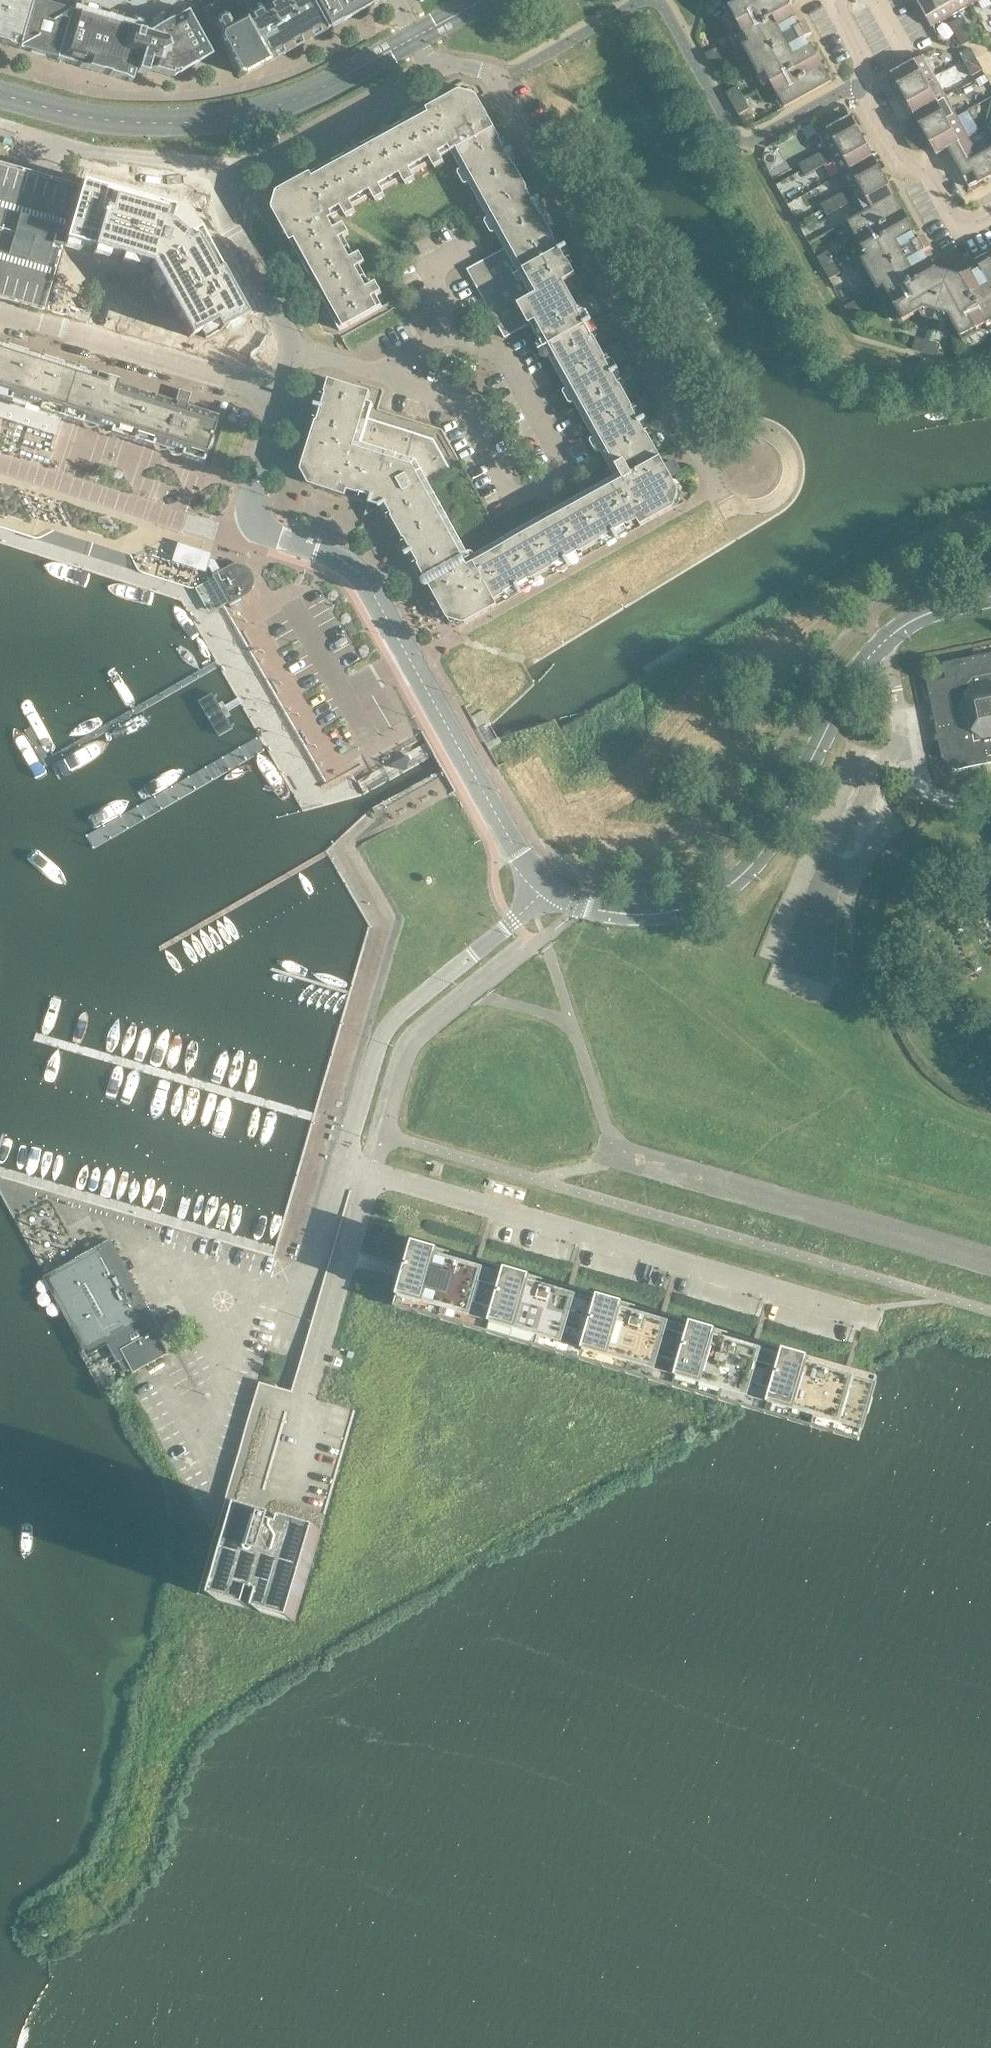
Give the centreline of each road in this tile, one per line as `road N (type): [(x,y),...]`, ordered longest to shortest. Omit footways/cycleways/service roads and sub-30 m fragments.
road 1 (residential): [(434,70),(448,62),(491,77),(716,488)]
road 2 (unclassified): [(848,1316),(500,1207),(340,1167)]
road 3 (secondary): [(876,652),(850,686),(763,859),(726,893),(688,911),(635,919),(567,904),(544,884)]
road 4 (secondary): [(544,884),(356,571),(335,554),(252,524)]
road 5 (residential): [(544,884),(529,908),(378,1045),(340,1167)]
road 6 (residential): [(990,211),(960,227),(930,171),(903,162),(861,83),(864,58),(833,0)]
road 7 (unclassified): [(0,312),(281,388)]
road 8 (residential): [(0,462),(217,532),(252,524)]
road 9 (tertiary): [(219,191),(434,70)]
road 10 (residential): [(876,652),(893,684),(921,792),(990,814)]
road 11 (tertiary): [(289,357),(281,325),(219,210),(219,191)]
road 12 (unclassified): [(219,191),(50,152)]
road 13 (tertiary): [(252,524),(281,388)]
road 14 (secondary): [(990,597),(910,622),(876,652)]

